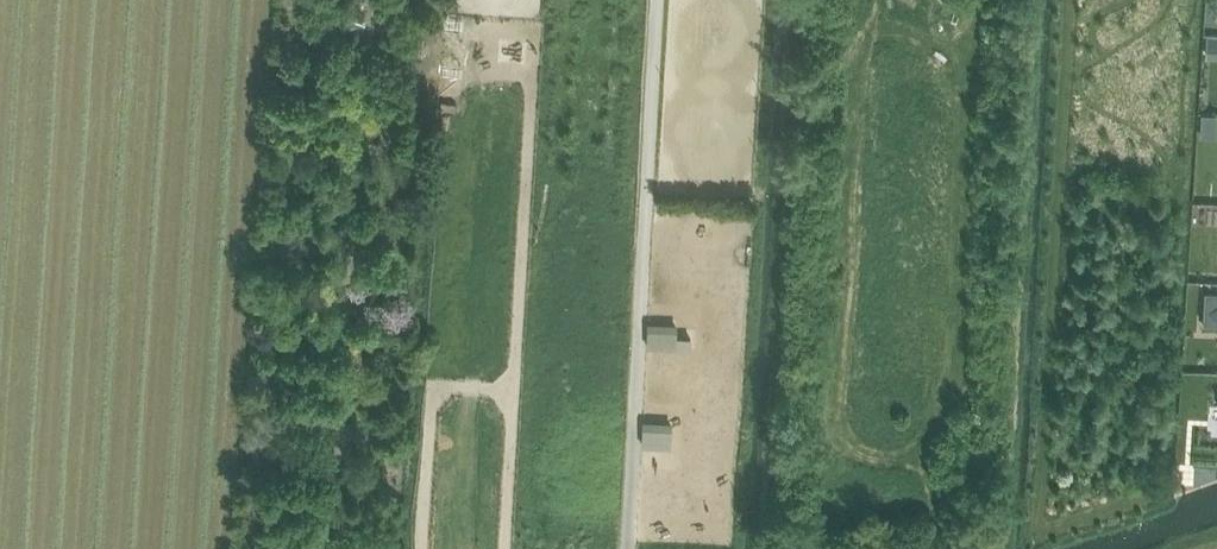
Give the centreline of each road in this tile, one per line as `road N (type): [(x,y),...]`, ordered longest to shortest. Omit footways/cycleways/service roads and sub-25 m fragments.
road 1 (track): [(379,0),(334,548)]

